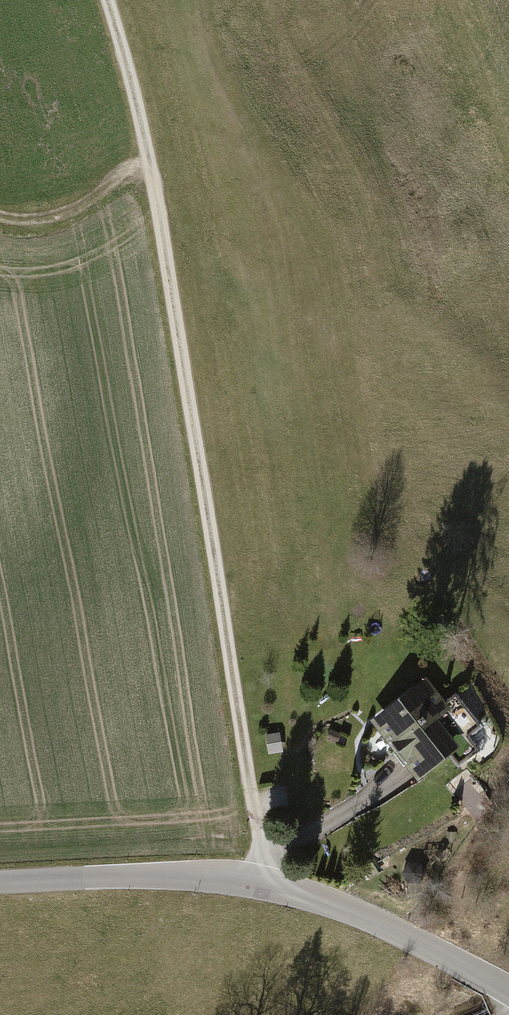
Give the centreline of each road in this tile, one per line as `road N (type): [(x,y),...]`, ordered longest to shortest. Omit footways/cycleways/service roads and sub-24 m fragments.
road 1 (track): [(264,881),(146,146),(108,0)]
road 2 (unclassified): [(508,991),(345,908),(264,881),(191,875),(0,883)]
road 3 (track): [(0,224),(46,218),(97,195),(146,146)]

